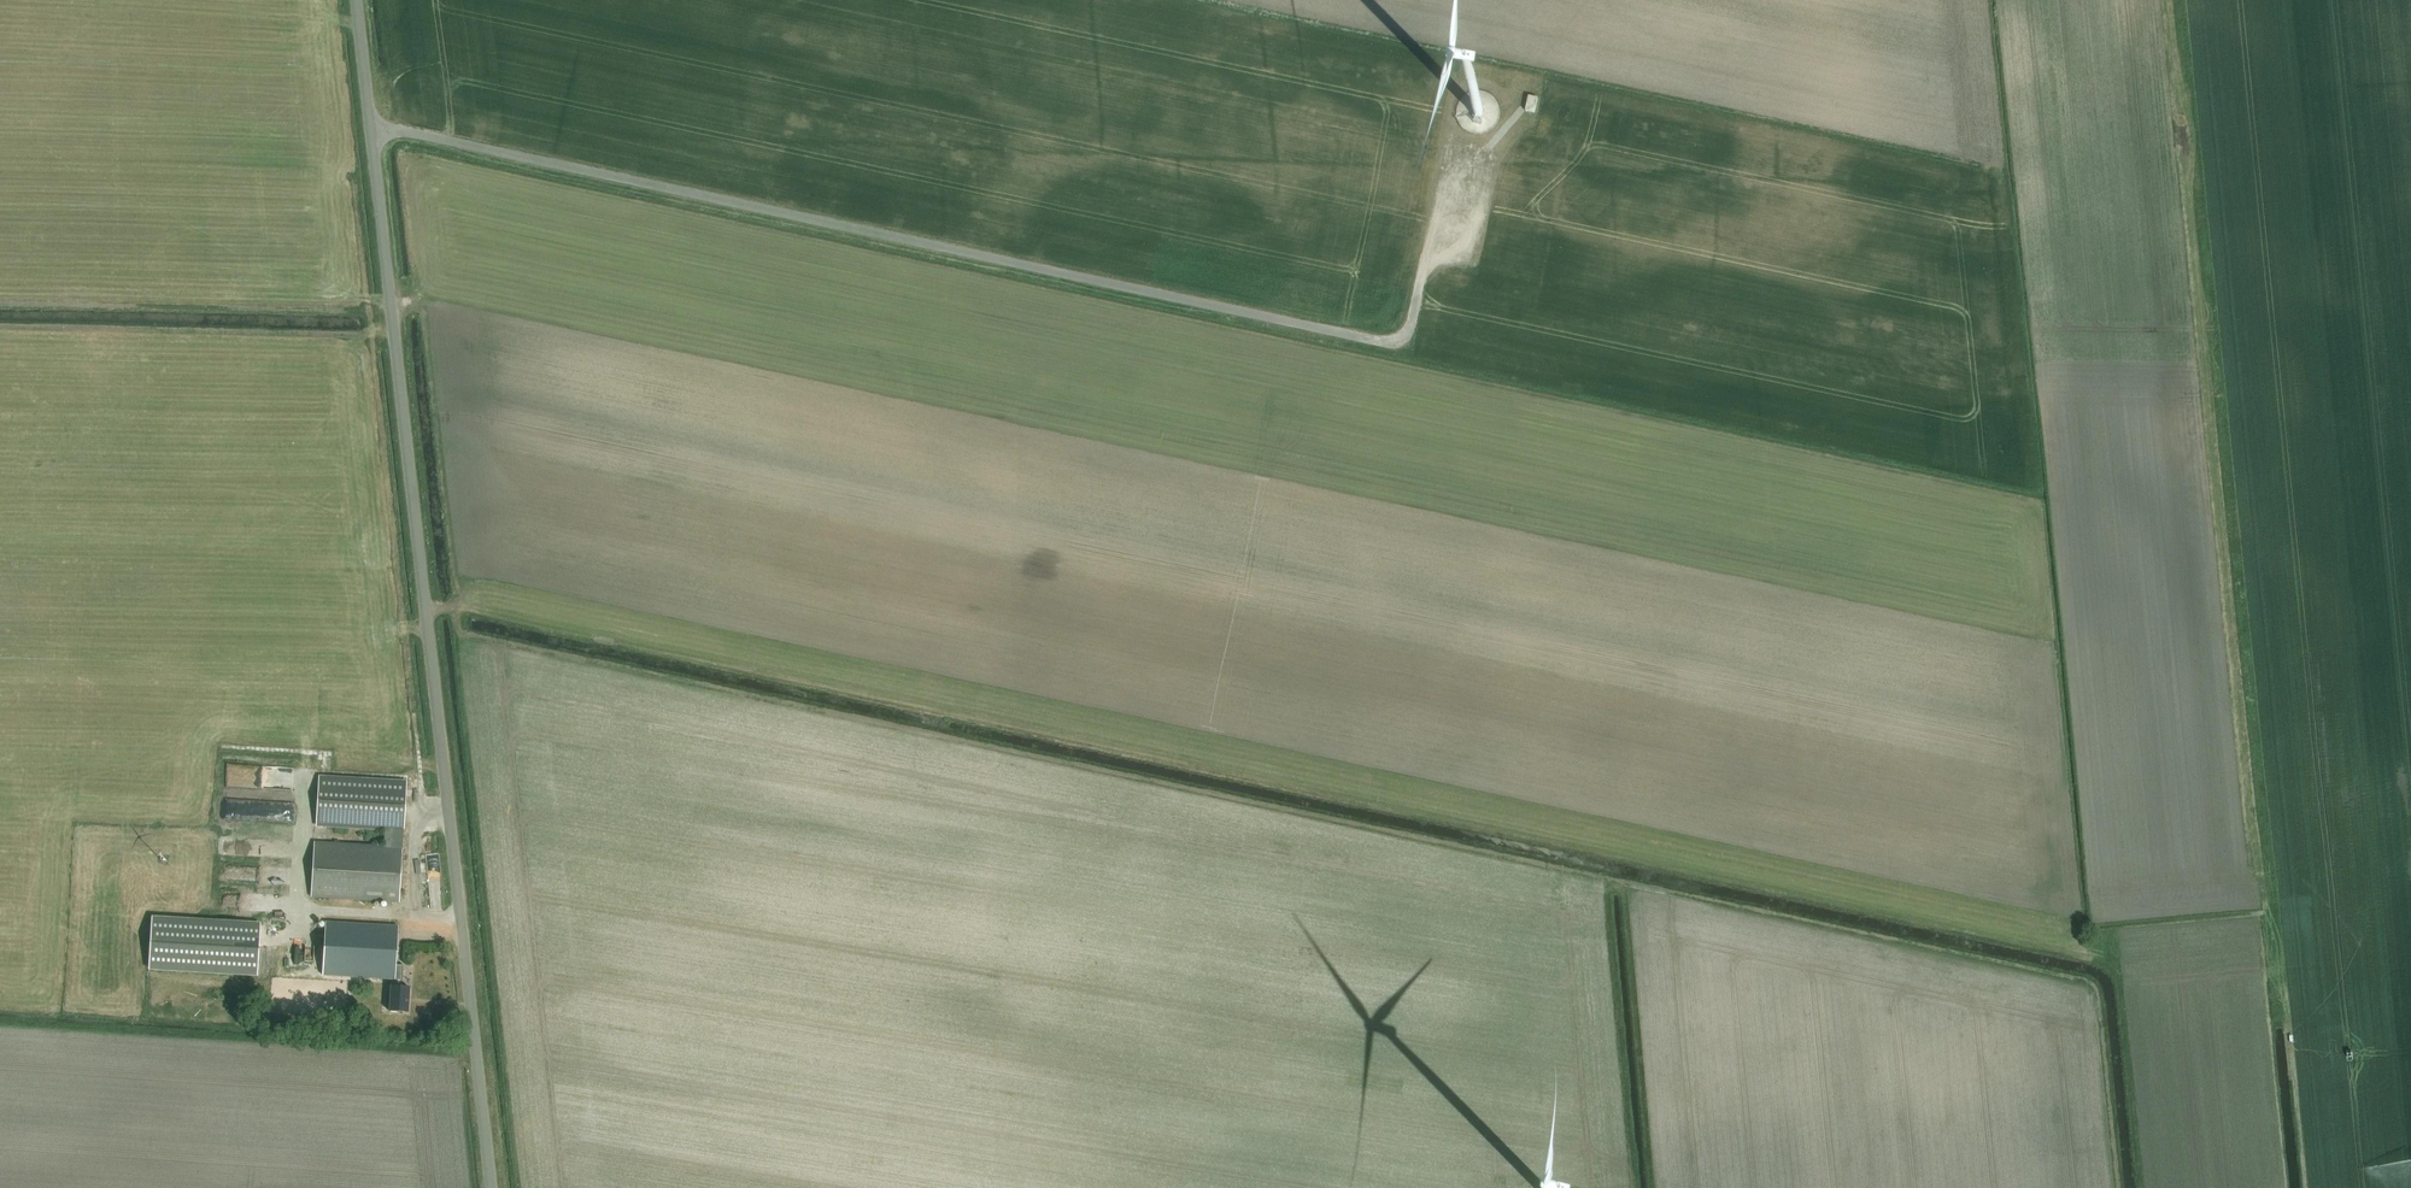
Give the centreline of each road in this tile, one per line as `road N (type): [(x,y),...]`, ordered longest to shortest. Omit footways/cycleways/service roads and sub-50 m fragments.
road 1 (unclassified): [(491,1187),(358,0)]

